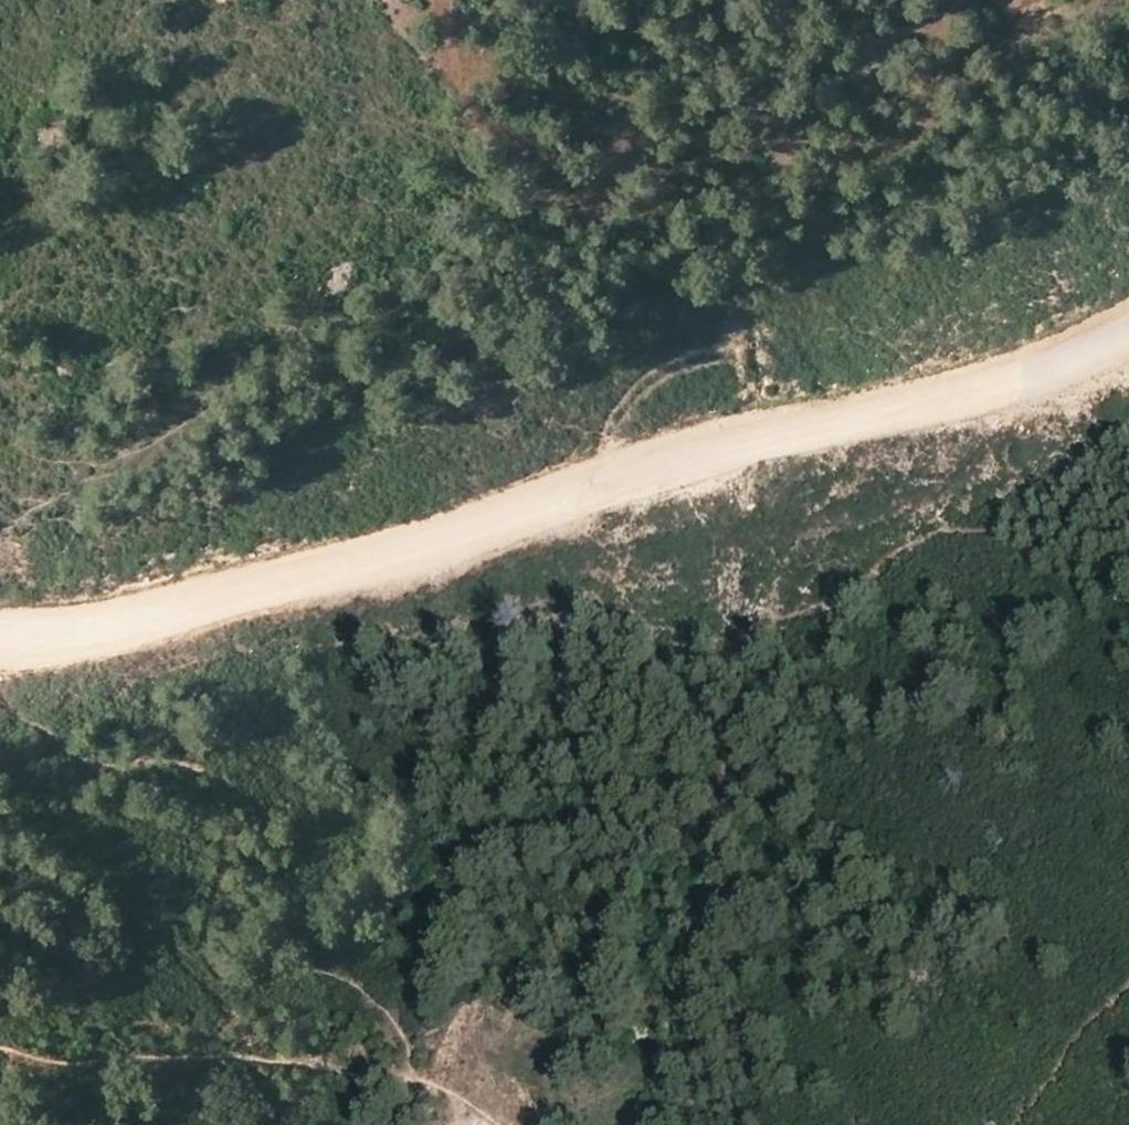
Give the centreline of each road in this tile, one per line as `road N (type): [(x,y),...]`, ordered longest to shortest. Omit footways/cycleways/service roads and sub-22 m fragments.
road 1 (primary): [(0,630),(172,626),(686,478),(1128,329)]
road 2 (track): [(505,1124),(488,1106),(402,1059),(315,1041),(0,1045)]

